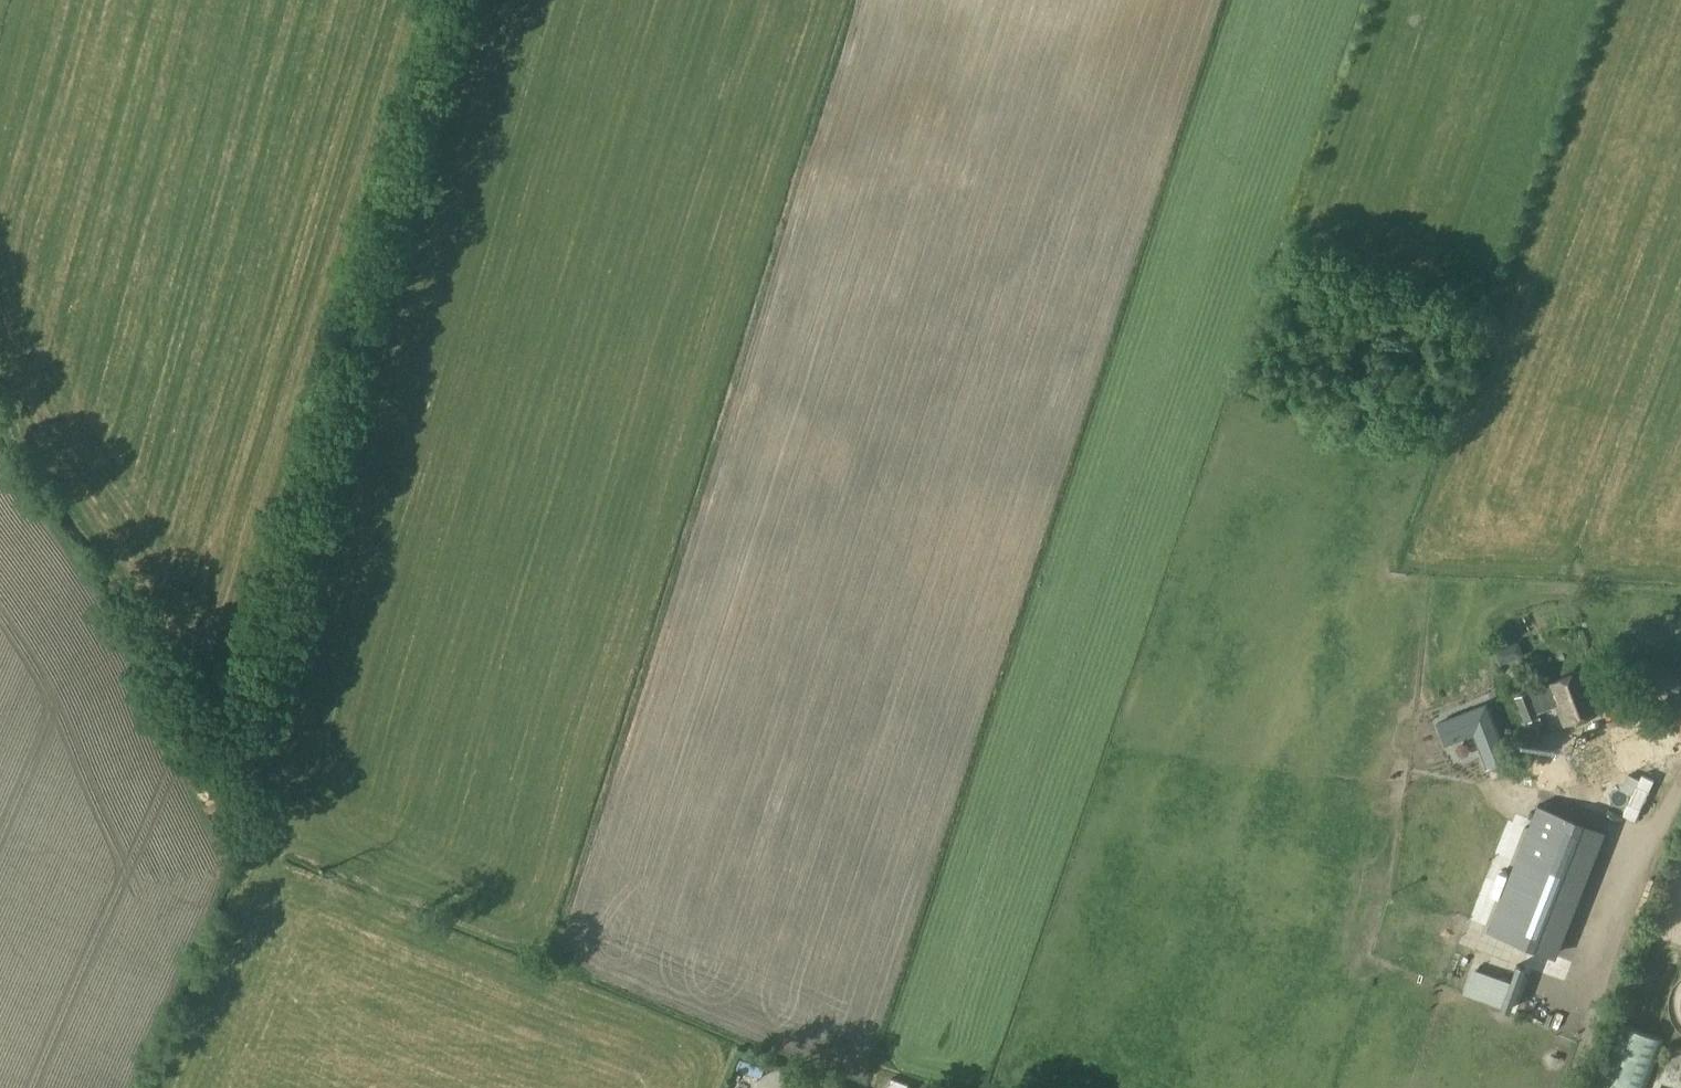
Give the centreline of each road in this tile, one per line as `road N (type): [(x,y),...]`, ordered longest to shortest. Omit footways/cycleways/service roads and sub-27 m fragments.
road 1 (track): [(1680,797),(1569,1087)]

